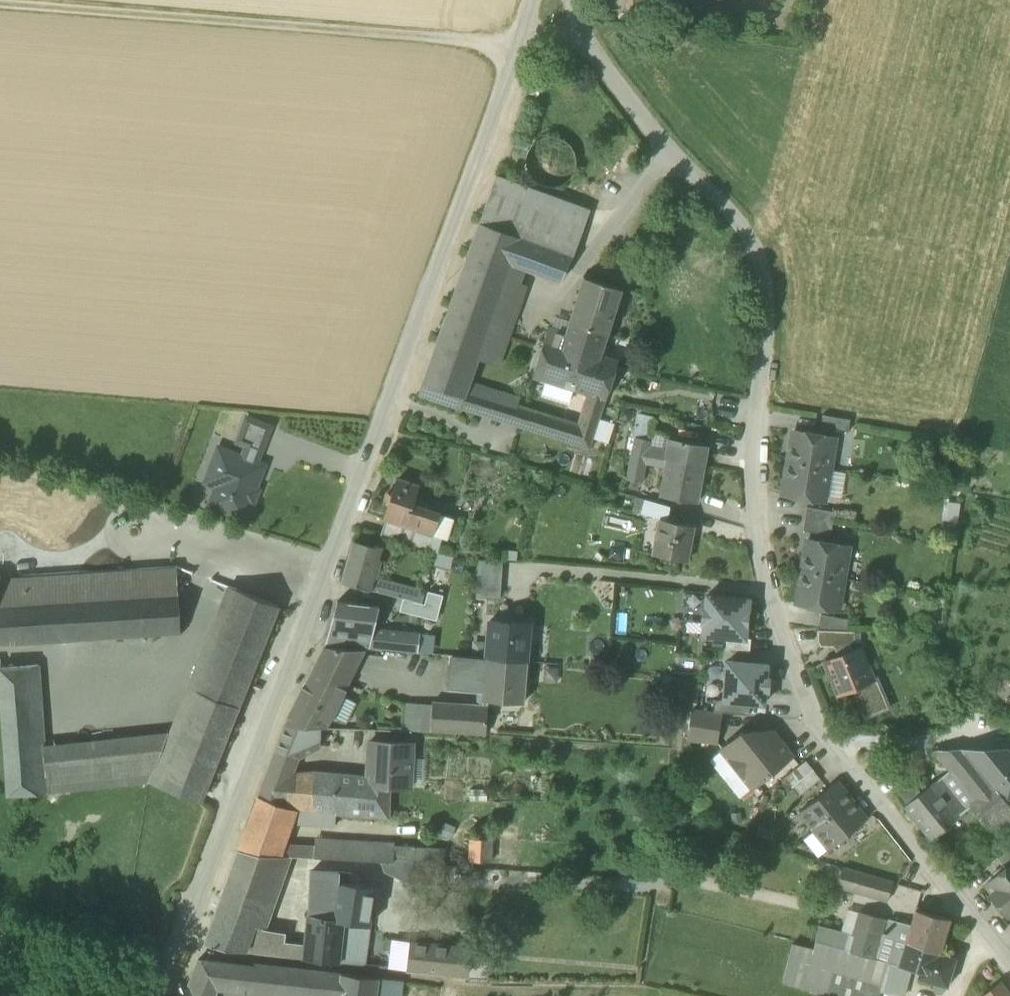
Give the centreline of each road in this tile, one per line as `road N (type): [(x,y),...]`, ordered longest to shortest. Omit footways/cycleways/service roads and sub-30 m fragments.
road 1 (residential): [(1009,963),(822,732),(759,548),(754,494),(769,306),(751,236),(669,151),(578,30)]
road 2 (residential): [(166,995),(518,47)]
road 3 (track): [(518,47),(0,2)]
road 4 (track): [(453,995),(428,981),(184,954)]
road 5 (track): [(822,732),(1009,743)]

